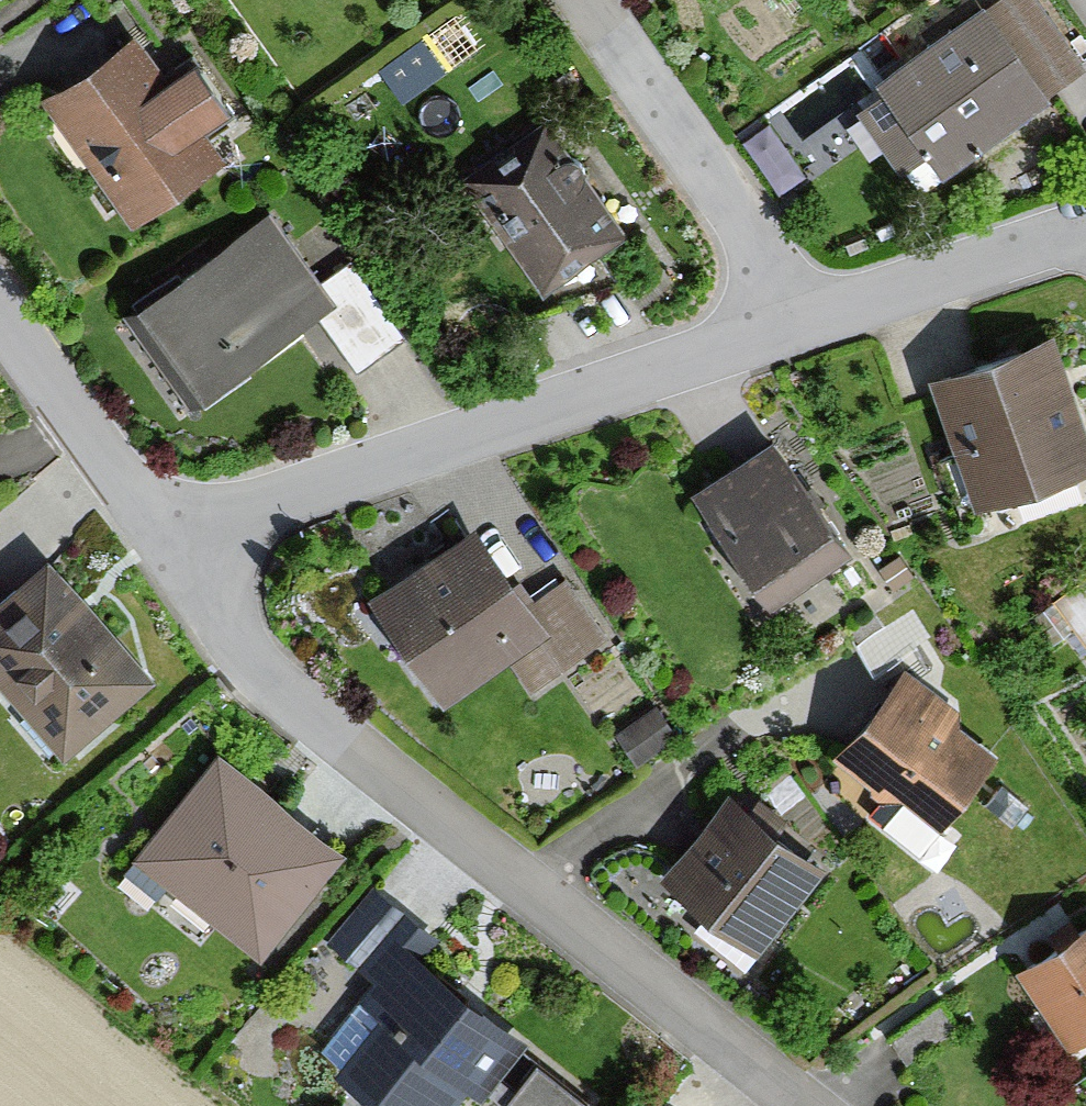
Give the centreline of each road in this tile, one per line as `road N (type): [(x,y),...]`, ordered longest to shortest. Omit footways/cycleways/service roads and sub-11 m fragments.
road 1 (residential): [(187,564),(271,677),(784,1105)]
road 2 (residential): [(187,564),(815,325)]
road 3 (residential): [(815,325),(591,0)]
road 4 (residential): [(0,306),(187,564)]
road 5 (residential): [(815,325),(1085,224)]

